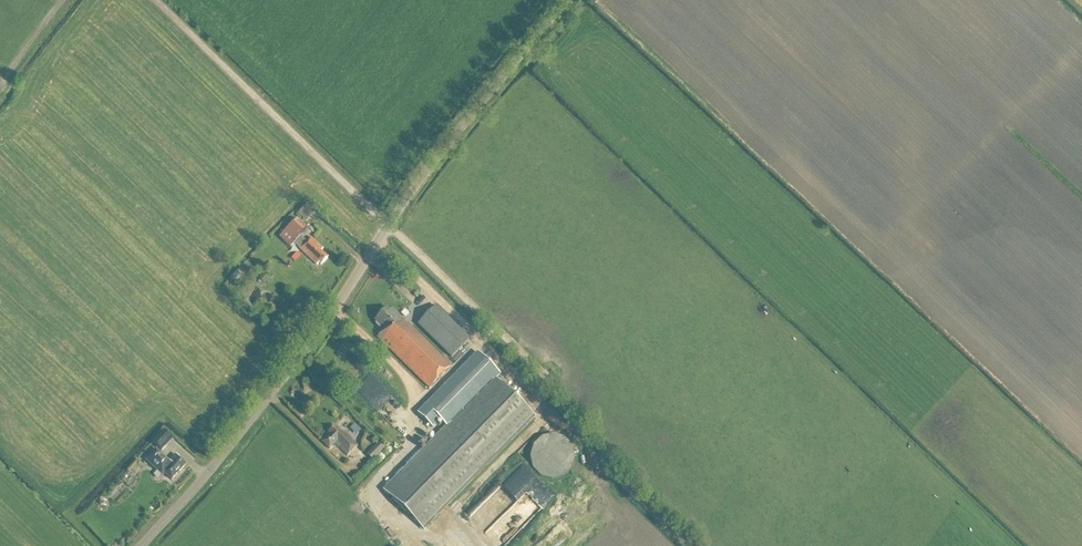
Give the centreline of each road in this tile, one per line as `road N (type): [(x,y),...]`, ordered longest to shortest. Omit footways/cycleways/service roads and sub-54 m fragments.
road 1 (track): [(686,545),(532,396),(545,378),(158,0)]
road 2 (unclassified): [(140,545),(276,387),(381,236),(567,0)]
road 3 (track): [(445,545),(409,538),(371,493),(408,452),(417,406),(494,328)]

